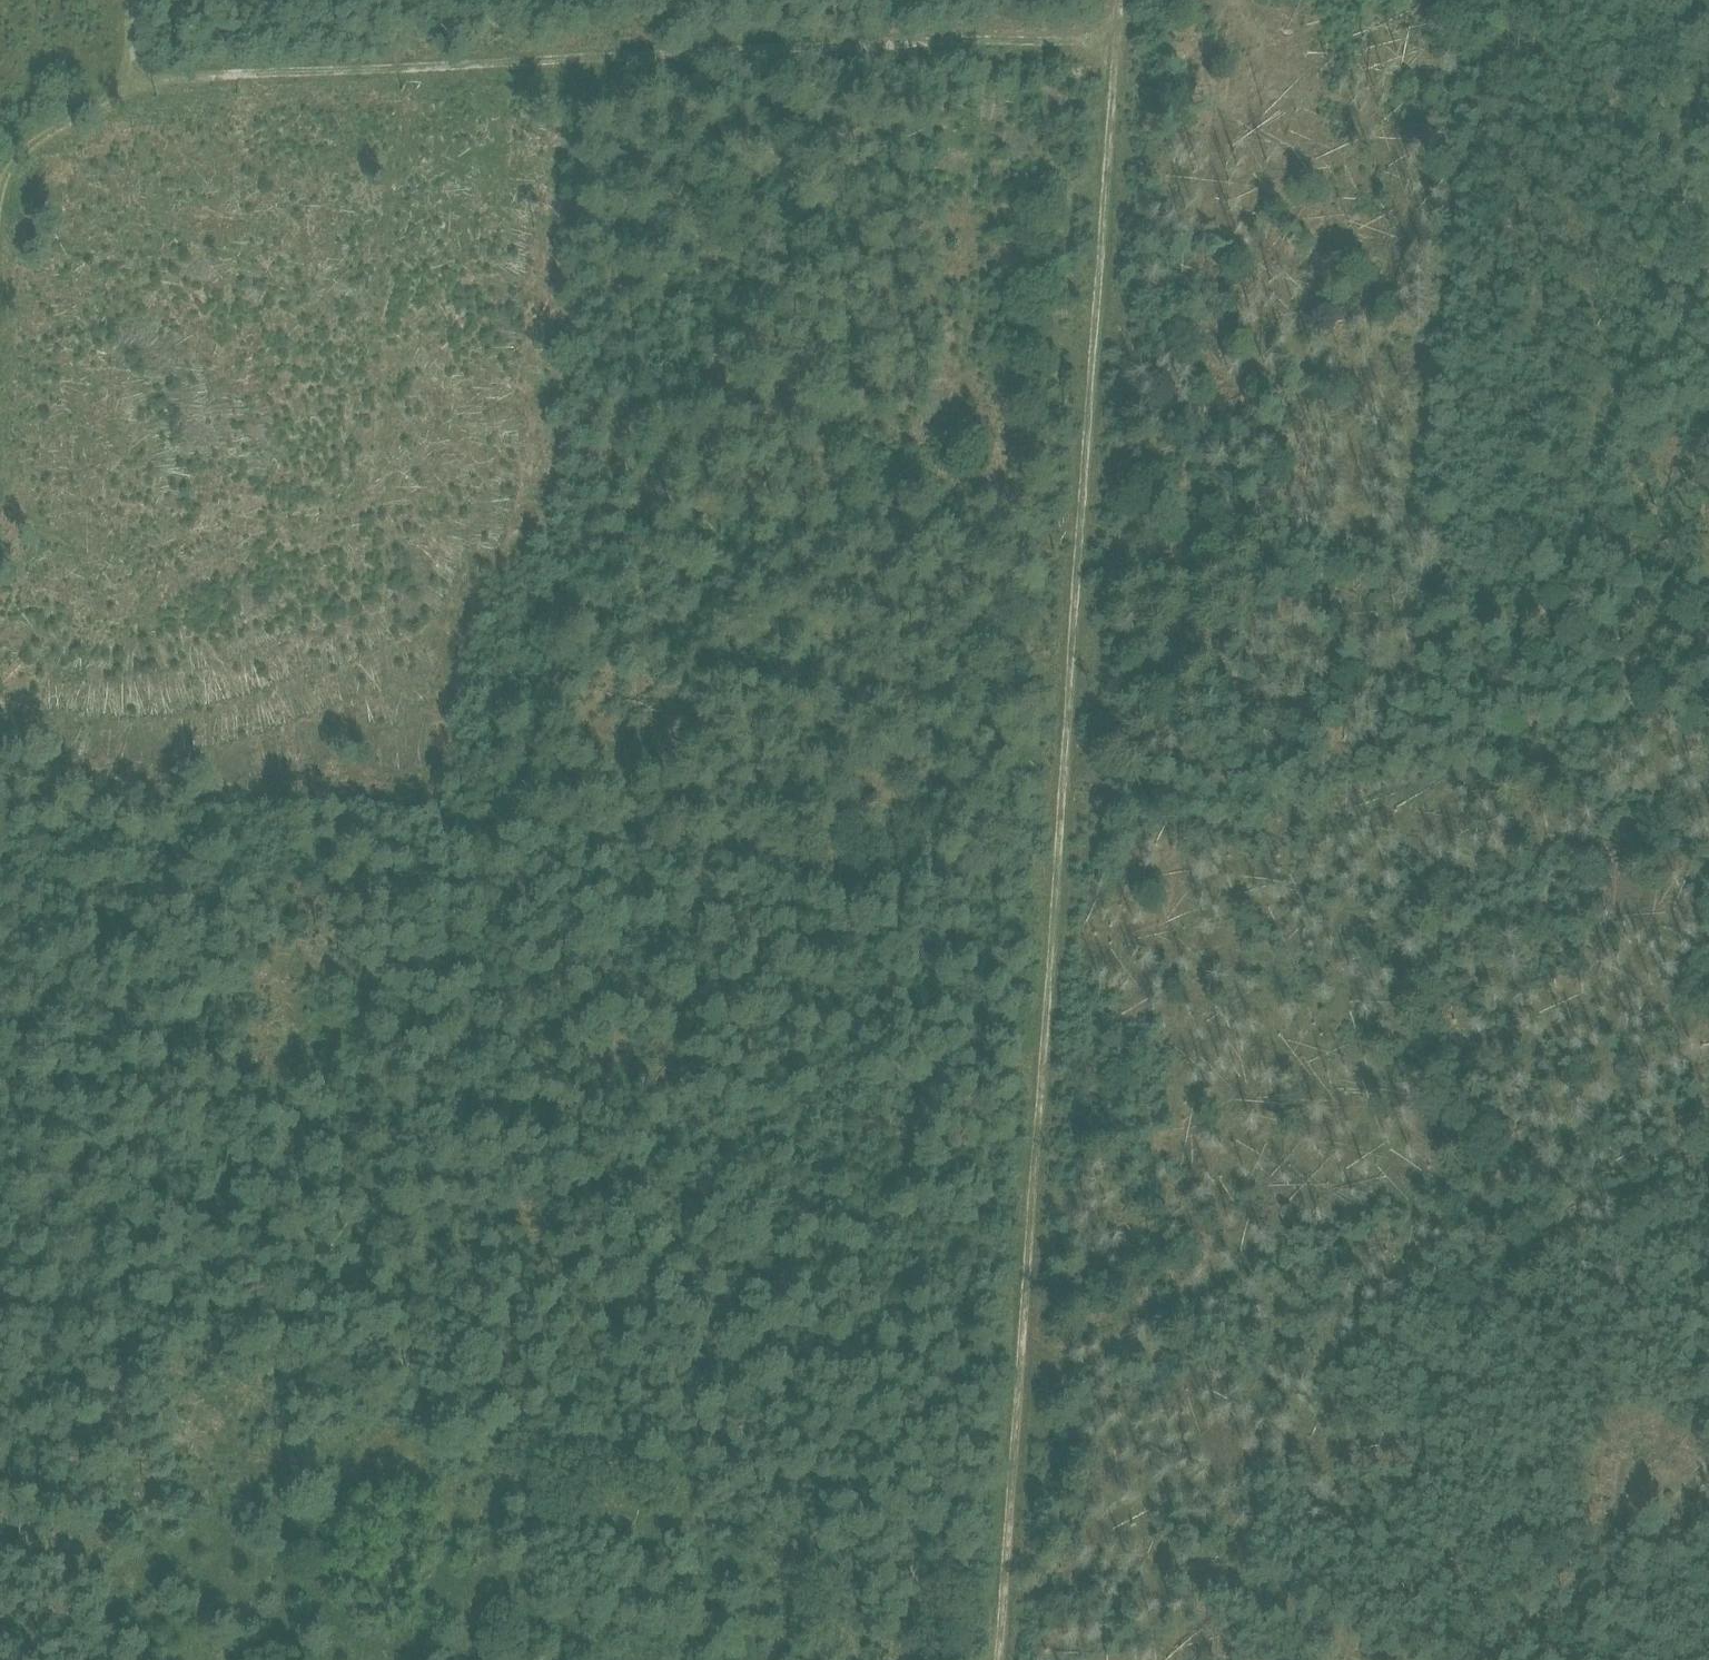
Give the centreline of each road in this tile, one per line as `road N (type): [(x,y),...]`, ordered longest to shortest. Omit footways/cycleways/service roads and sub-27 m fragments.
road 1 (track): [(1122,21),(996,1659)]
road 2 (track): [(119,84),(1122,21)]
road 3 (track): [(119,84),(14,157),(0,256)]

